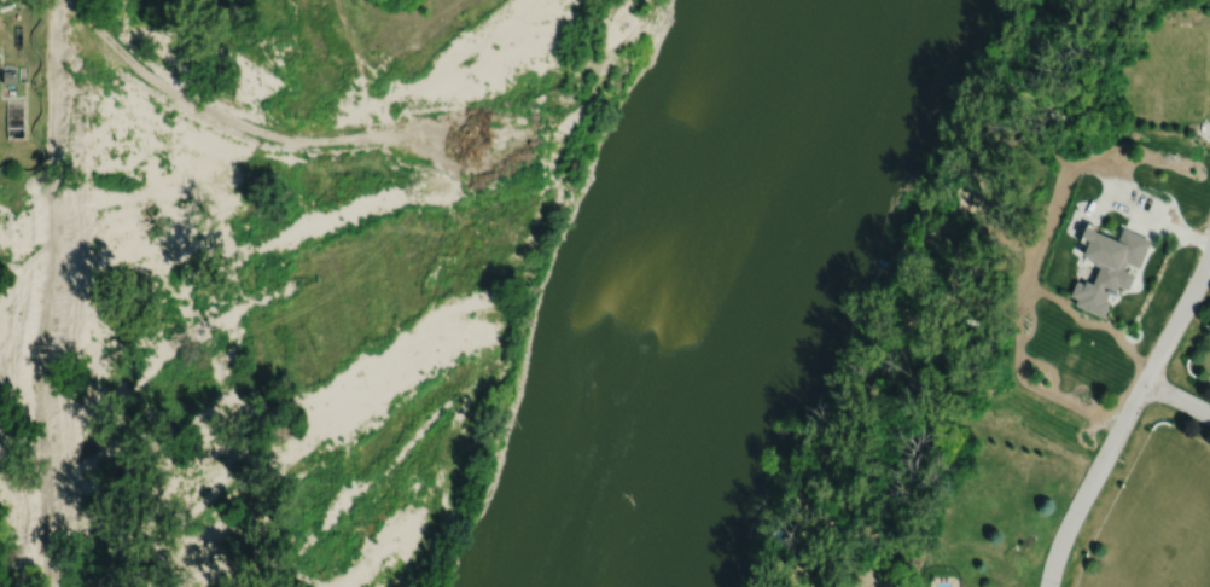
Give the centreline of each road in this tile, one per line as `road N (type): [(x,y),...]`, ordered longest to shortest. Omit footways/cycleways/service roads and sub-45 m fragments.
road 1 (residential): [(1209,255),(1065,530),(1048,586)]

